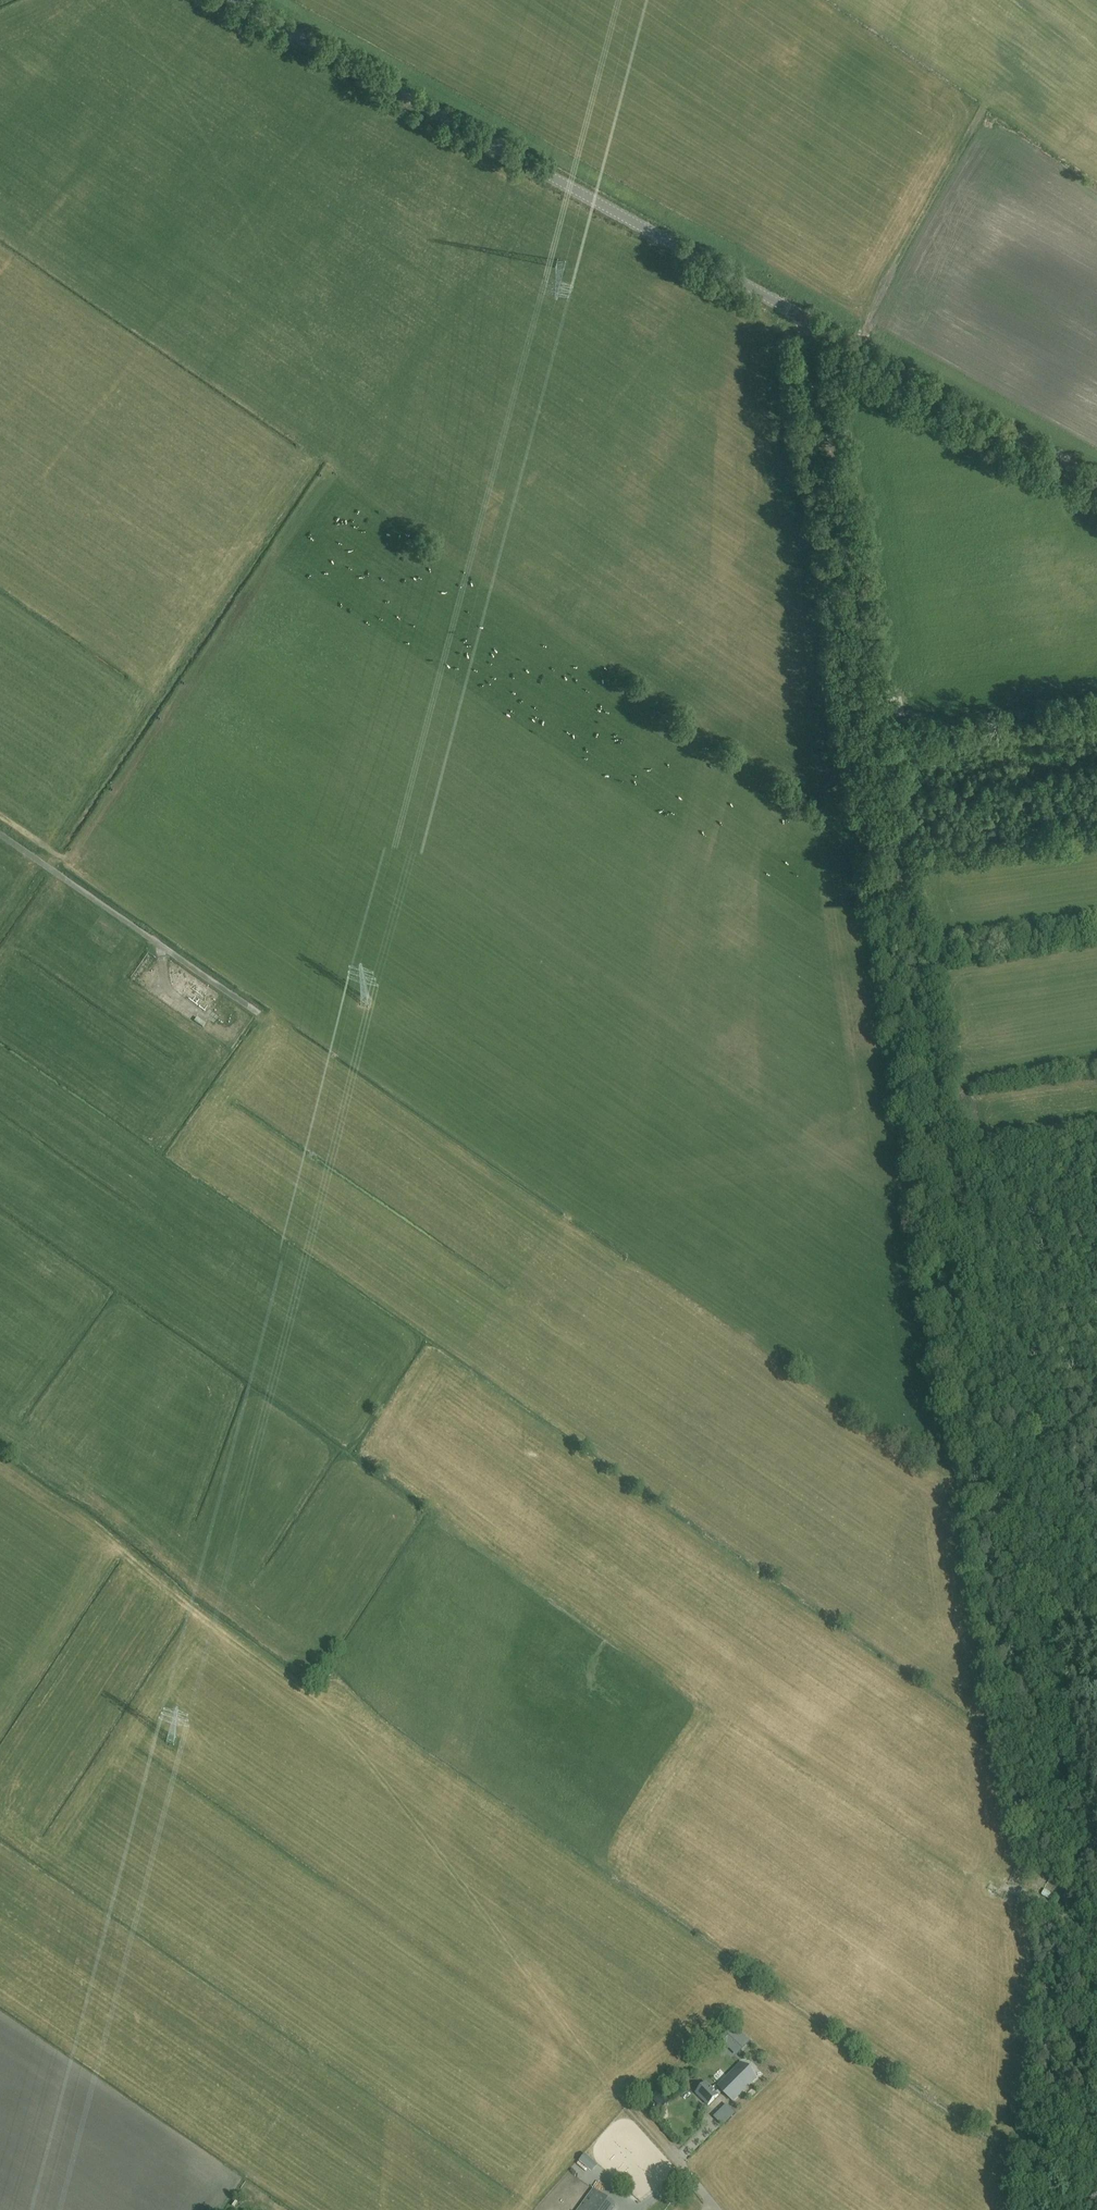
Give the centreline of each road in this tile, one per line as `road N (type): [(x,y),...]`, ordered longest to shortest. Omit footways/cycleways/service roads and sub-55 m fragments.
road 1 (unclassified): [(1069,2209),(1081,2021),(1075,1827),(996,1431),(807,319)]
road 2 (secondary): [(807,319),(236,0)]
road 3 (secondary): [(1096,479),(807,319)]
road 4 (unclassified): [(255,1010),(0,834)]

